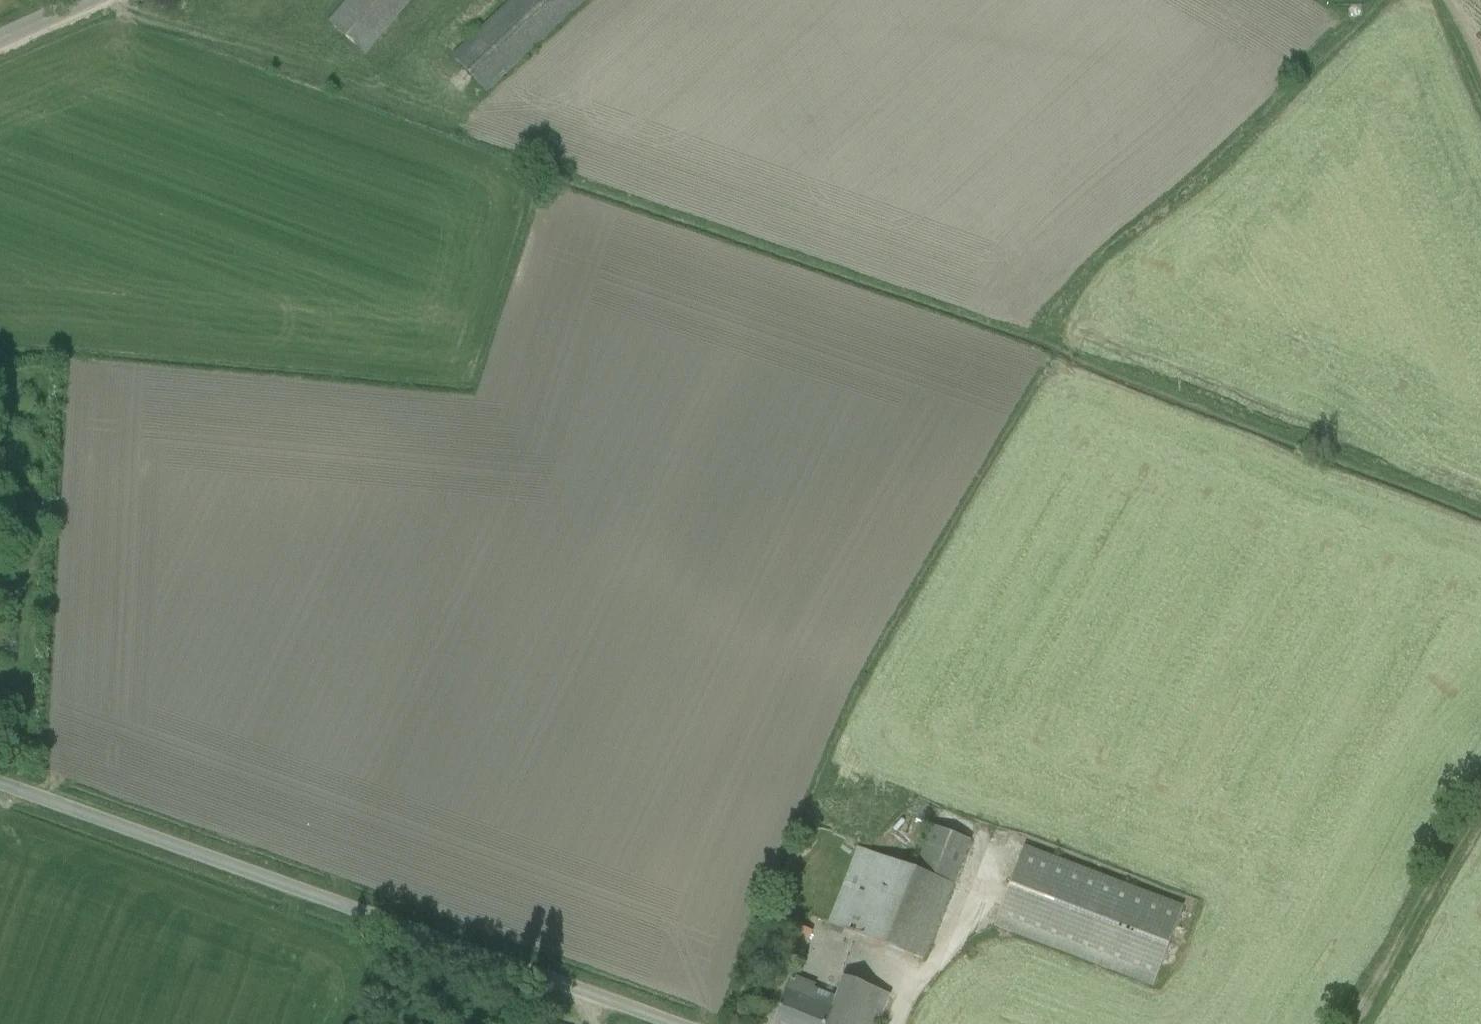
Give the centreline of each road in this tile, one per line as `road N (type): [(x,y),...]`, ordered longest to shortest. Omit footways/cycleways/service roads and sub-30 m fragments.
road 1 (unclassified): [(674,1023),(0,783)]
road 2 (track): [(1355,1023),(1480,799)]

